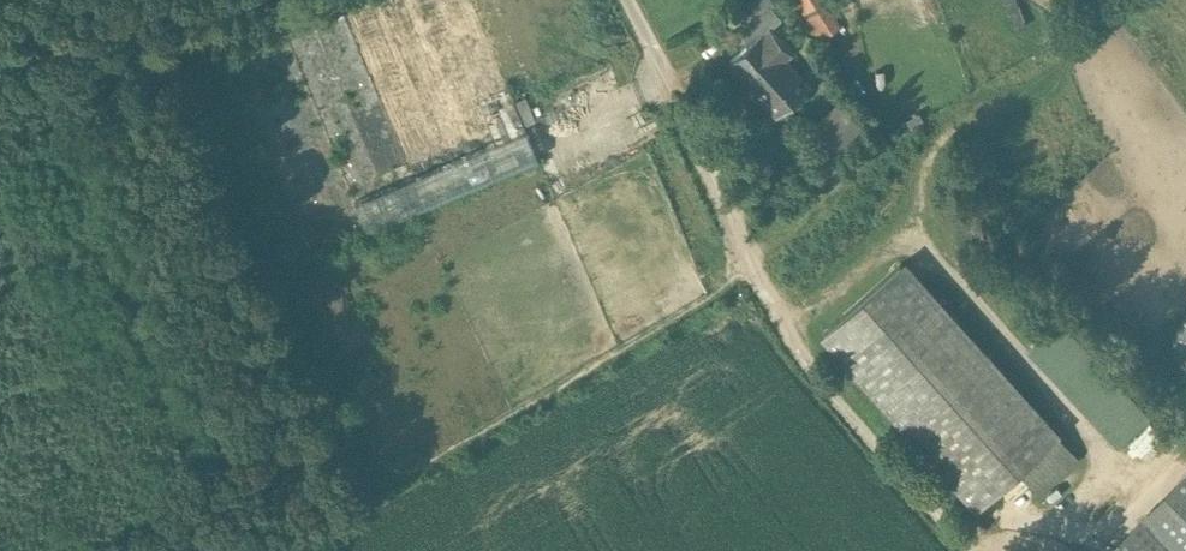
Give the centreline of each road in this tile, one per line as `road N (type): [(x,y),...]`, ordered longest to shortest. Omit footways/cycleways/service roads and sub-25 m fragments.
road 1 (residential): [(0,85),(247,0)]

